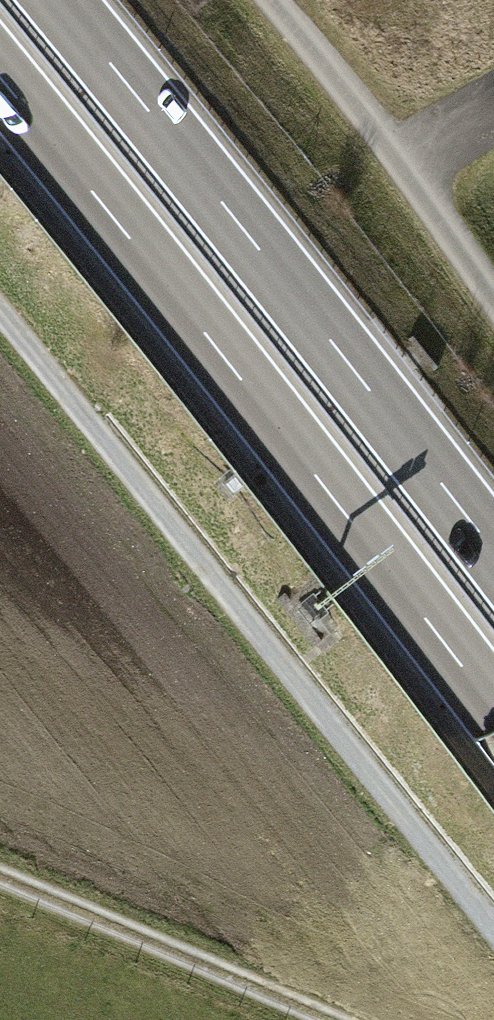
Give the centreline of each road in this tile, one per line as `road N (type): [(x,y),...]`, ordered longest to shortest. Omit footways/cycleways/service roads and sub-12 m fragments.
road 1 (trunk): [(0,77),(493,709)]
road 2 (track): [(493,925),(0,315)]
road 3 (trunk): [(493,552),(58,0)]
road 4 (track): [(274,0),(493,297)]
road 5 (track): [(336,1019),(0,877)]

